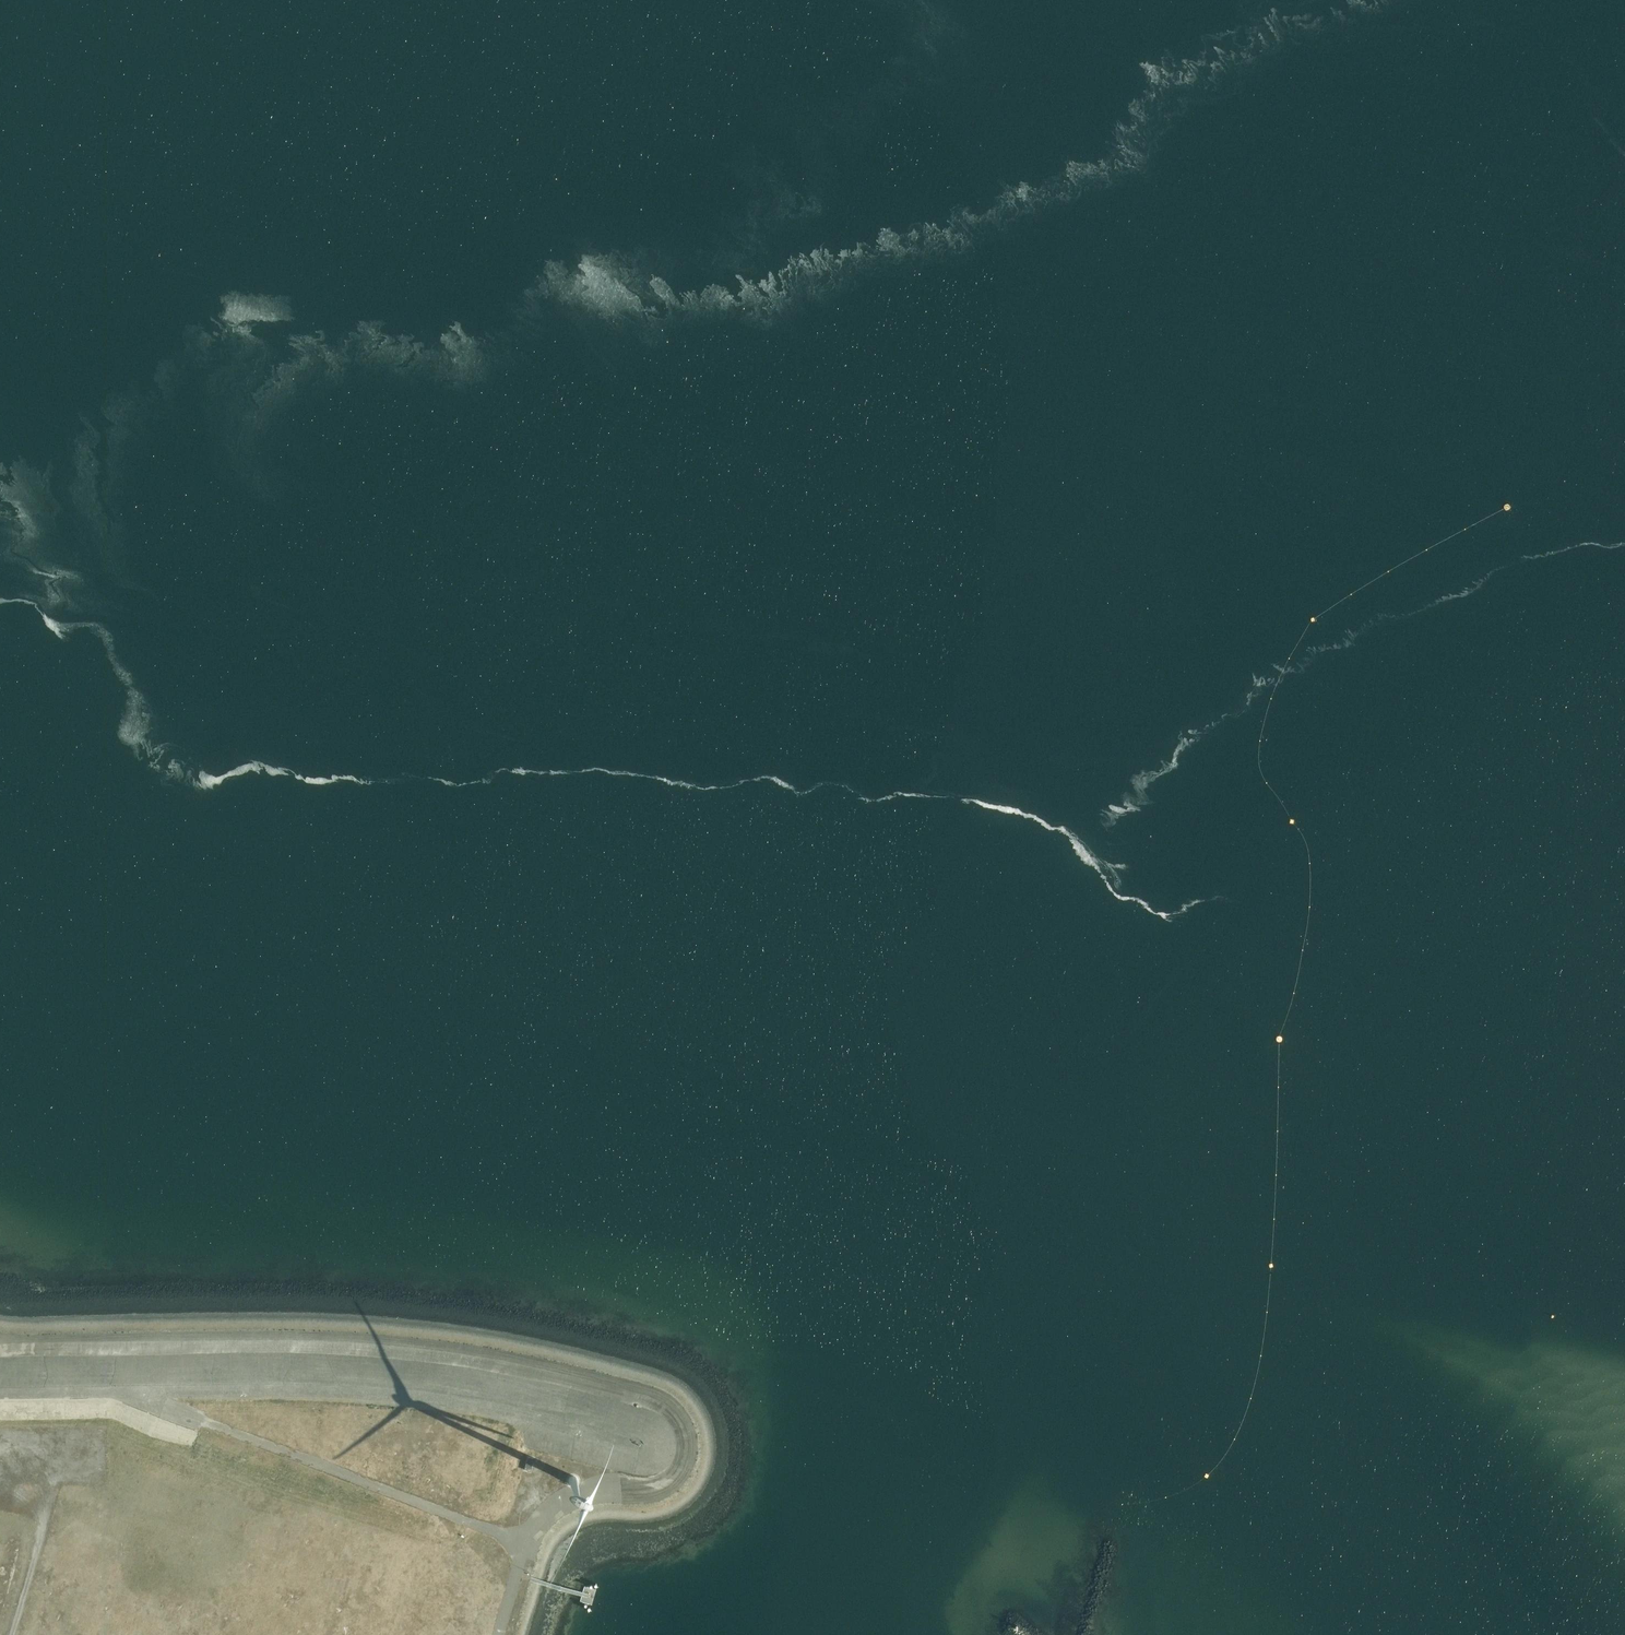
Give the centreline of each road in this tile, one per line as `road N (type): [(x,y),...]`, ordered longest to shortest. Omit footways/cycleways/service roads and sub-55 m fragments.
road 1 (track): [(67,1446),(10,1634)]

